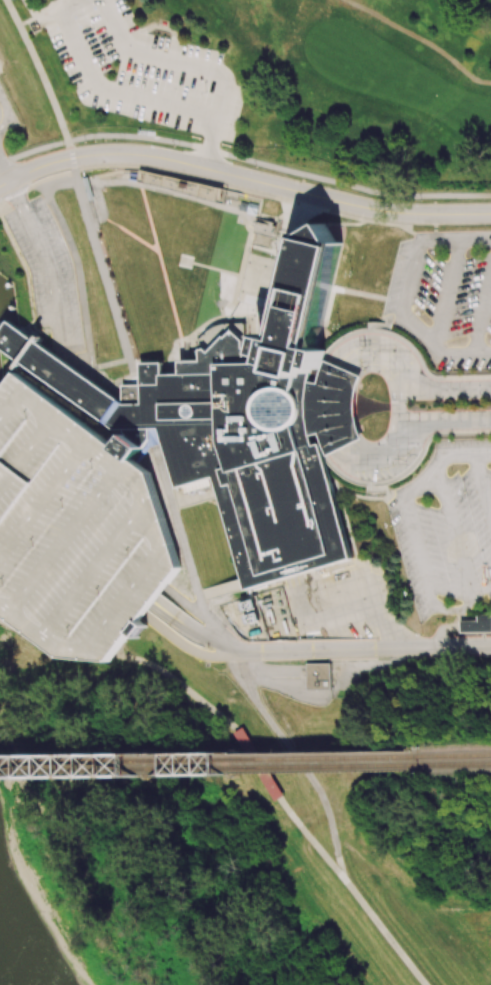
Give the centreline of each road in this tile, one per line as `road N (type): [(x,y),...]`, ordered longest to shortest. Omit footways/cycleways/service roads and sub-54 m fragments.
road 1 (residential): [(490,212),(377,209),(134,153),(72,157),(9,179)]

